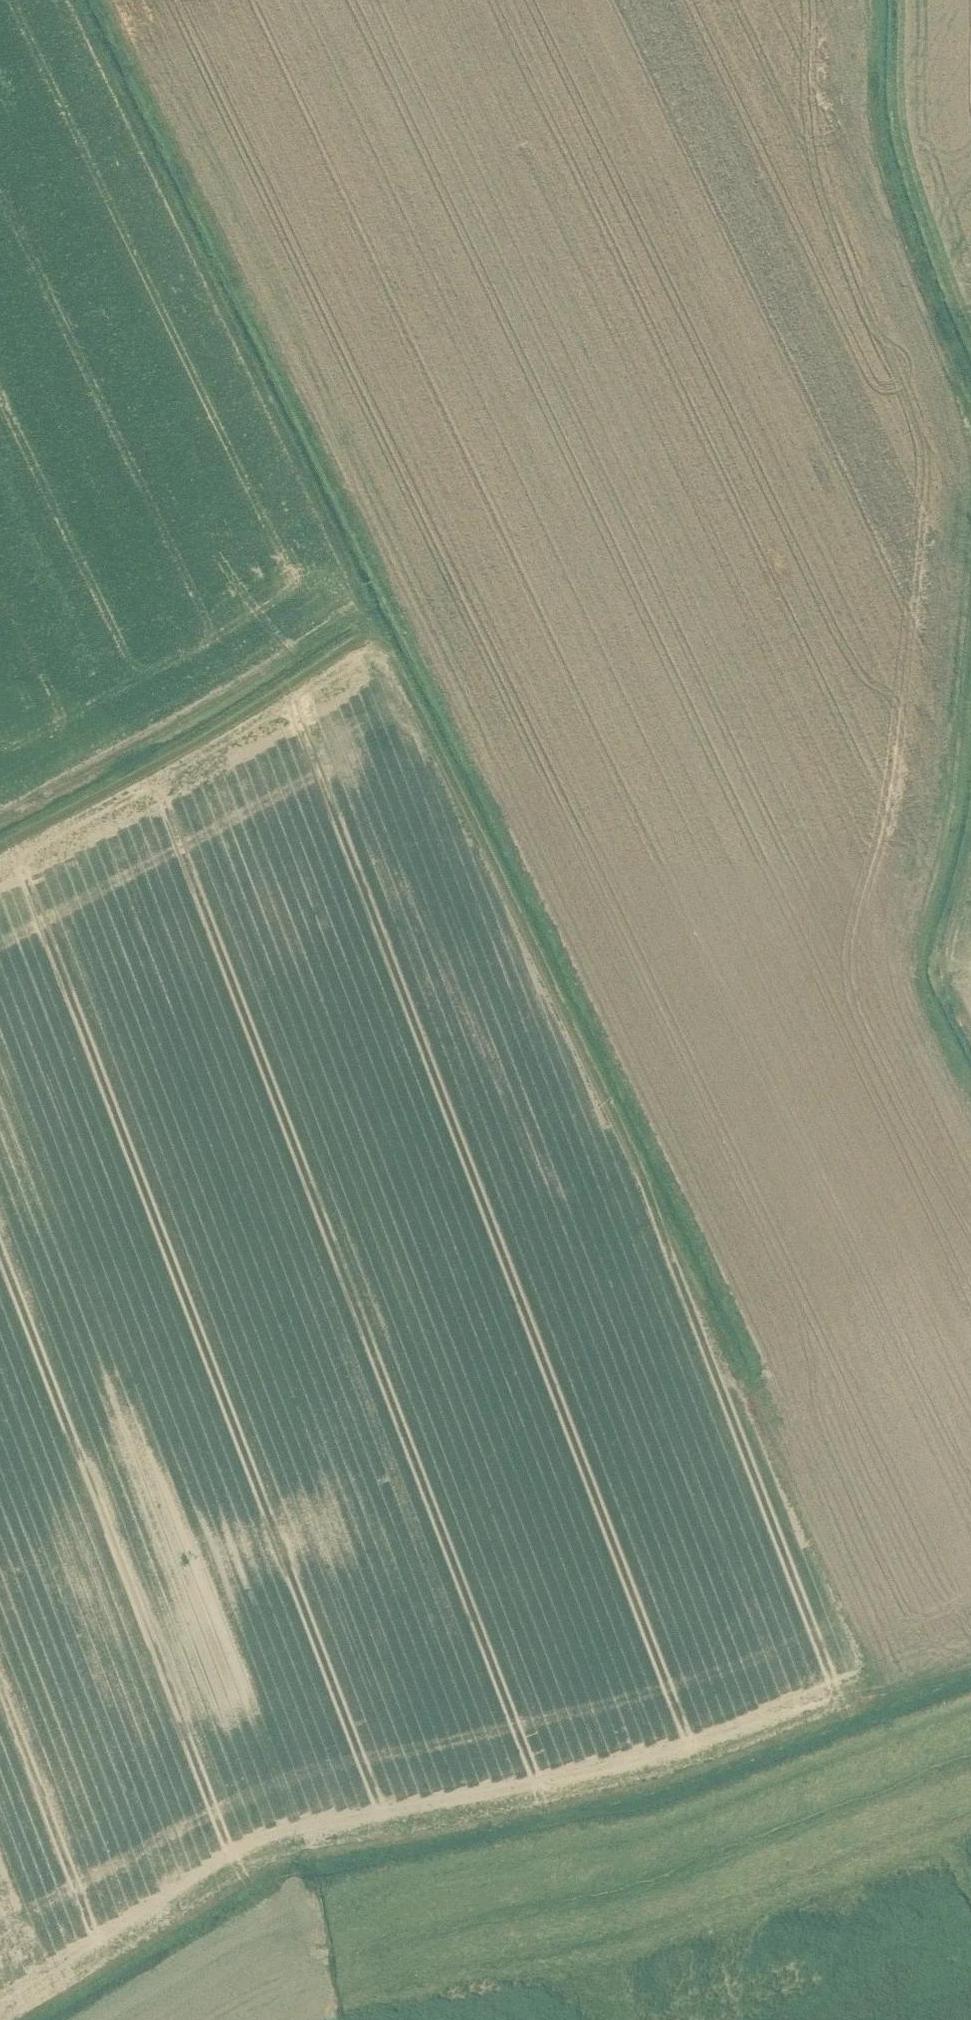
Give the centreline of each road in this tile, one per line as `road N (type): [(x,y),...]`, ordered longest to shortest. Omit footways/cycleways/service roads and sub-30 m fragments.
road 1 (track): [(126,2019),(323,1914),(641,1841),(970,1715)]

